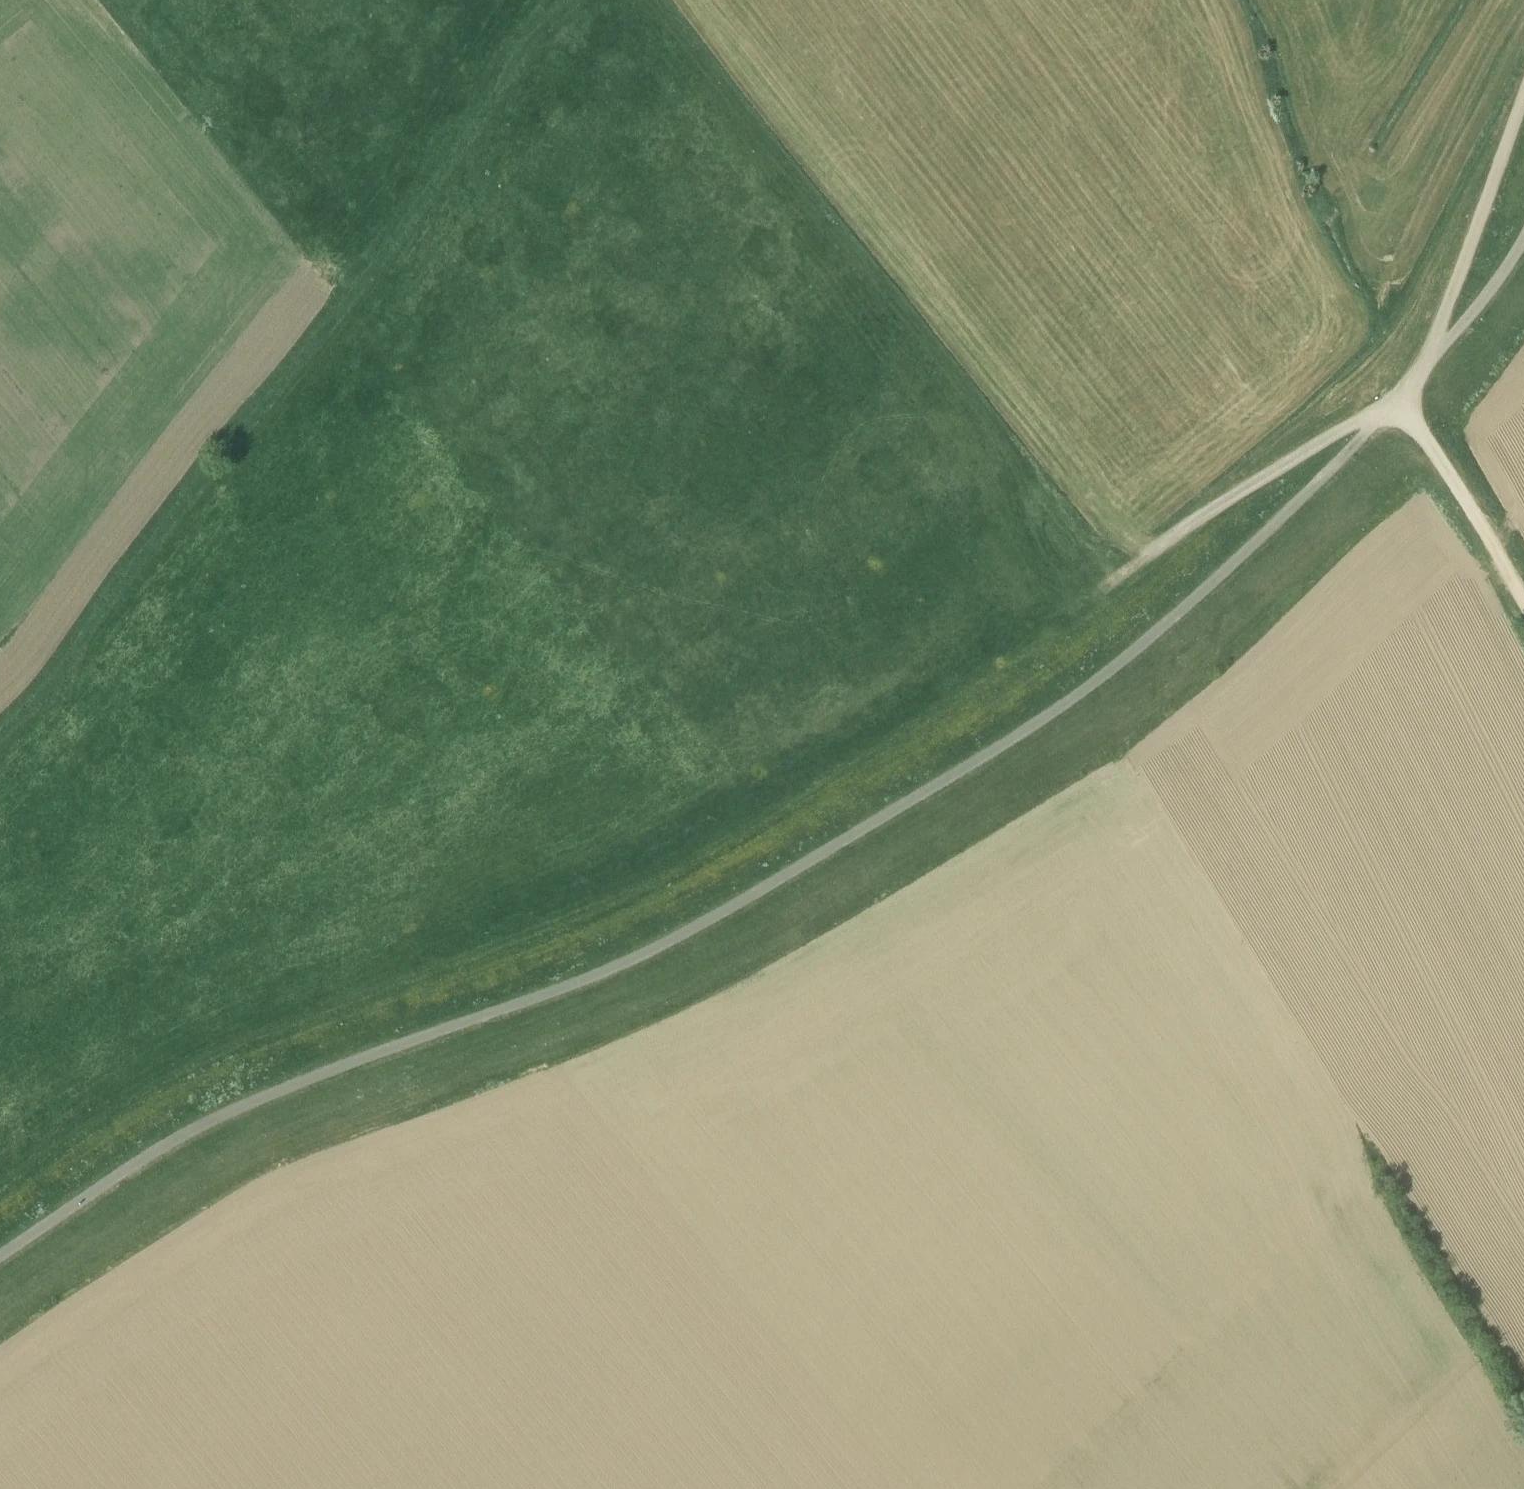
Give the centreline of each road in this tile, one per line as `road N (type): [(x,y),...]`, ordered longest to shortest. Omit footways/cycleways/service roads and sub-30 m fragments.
road 1 (track): [(1119,567),(1401,402)]
road 2 (unclassified): [(1523,605),(1401,402)]

